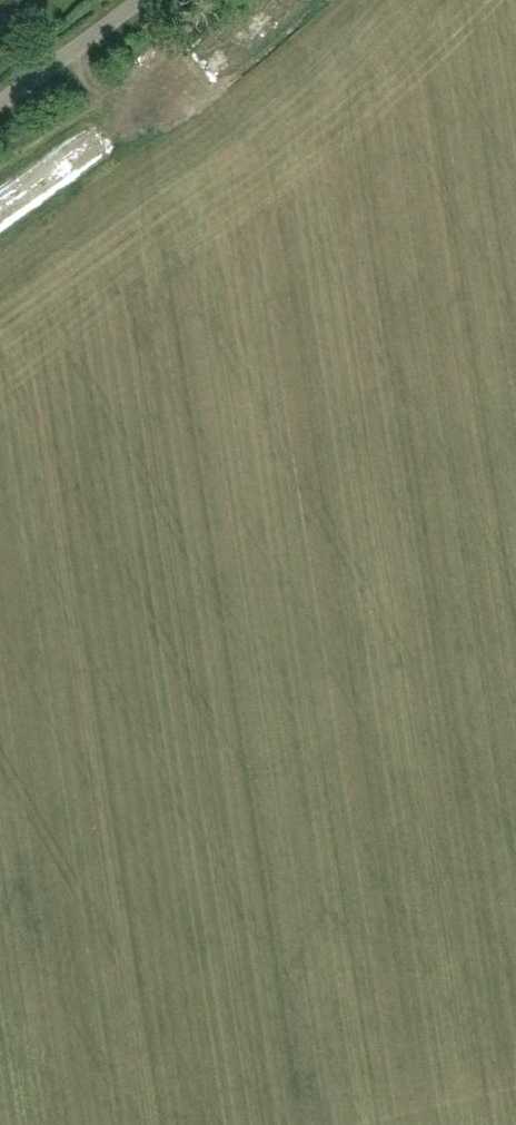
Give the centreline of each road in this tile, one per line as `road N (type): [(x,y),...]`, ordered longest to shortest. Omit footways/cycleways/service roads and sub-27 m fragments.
road 1 (residential): [(0,106),(143,0)]

